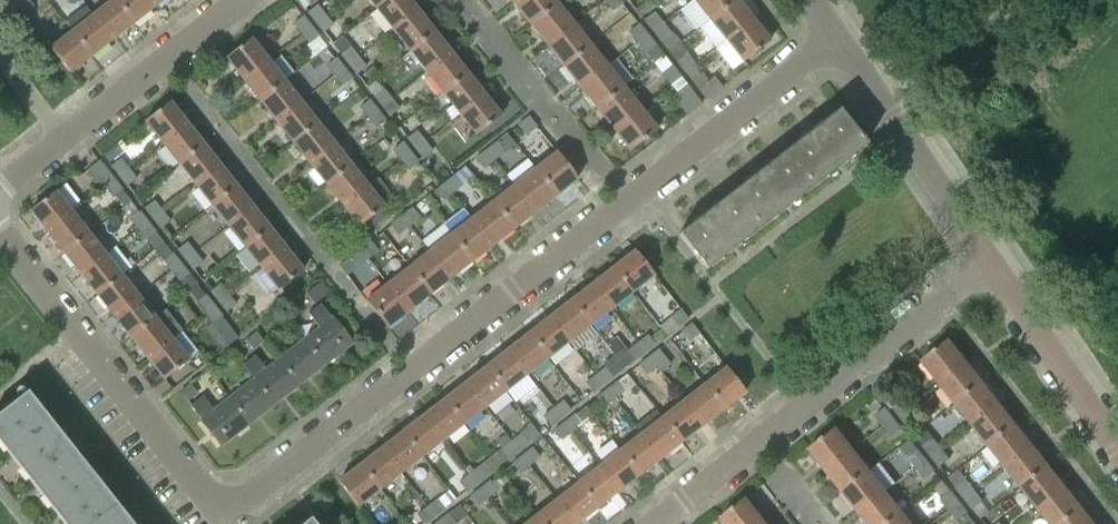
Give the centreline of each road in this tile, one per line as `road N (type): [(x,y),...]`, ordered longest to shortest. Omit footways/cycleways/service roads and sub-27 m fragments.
road 1 (residential): [(227,503),(253,493),(837,37)]
road 2 (residential): [(648,523),(991,262)]
road 3 (residential): [(227,503),(209,492),(0,231)]
road 4 (residential): [(0,189),(234,0)]
road 5 (residential): [(991,262),(837,37)]
road 6 (residential): [(1117,447),(991,262)]

